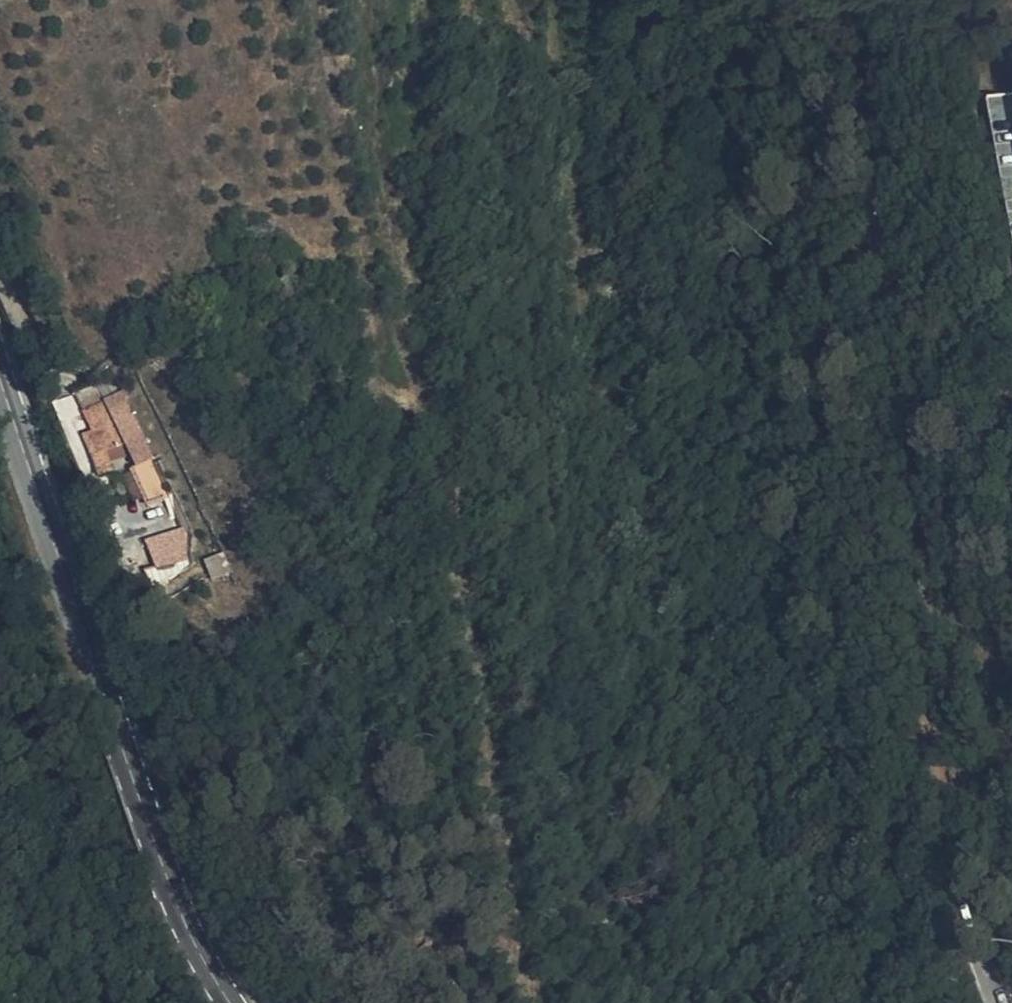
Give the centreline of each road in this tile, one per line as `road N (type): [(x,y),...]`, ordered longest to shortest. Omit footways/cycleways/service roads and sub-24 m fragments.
road 1 (secondary): [(229,1002),(168,898),(131,800),(0,365)]

